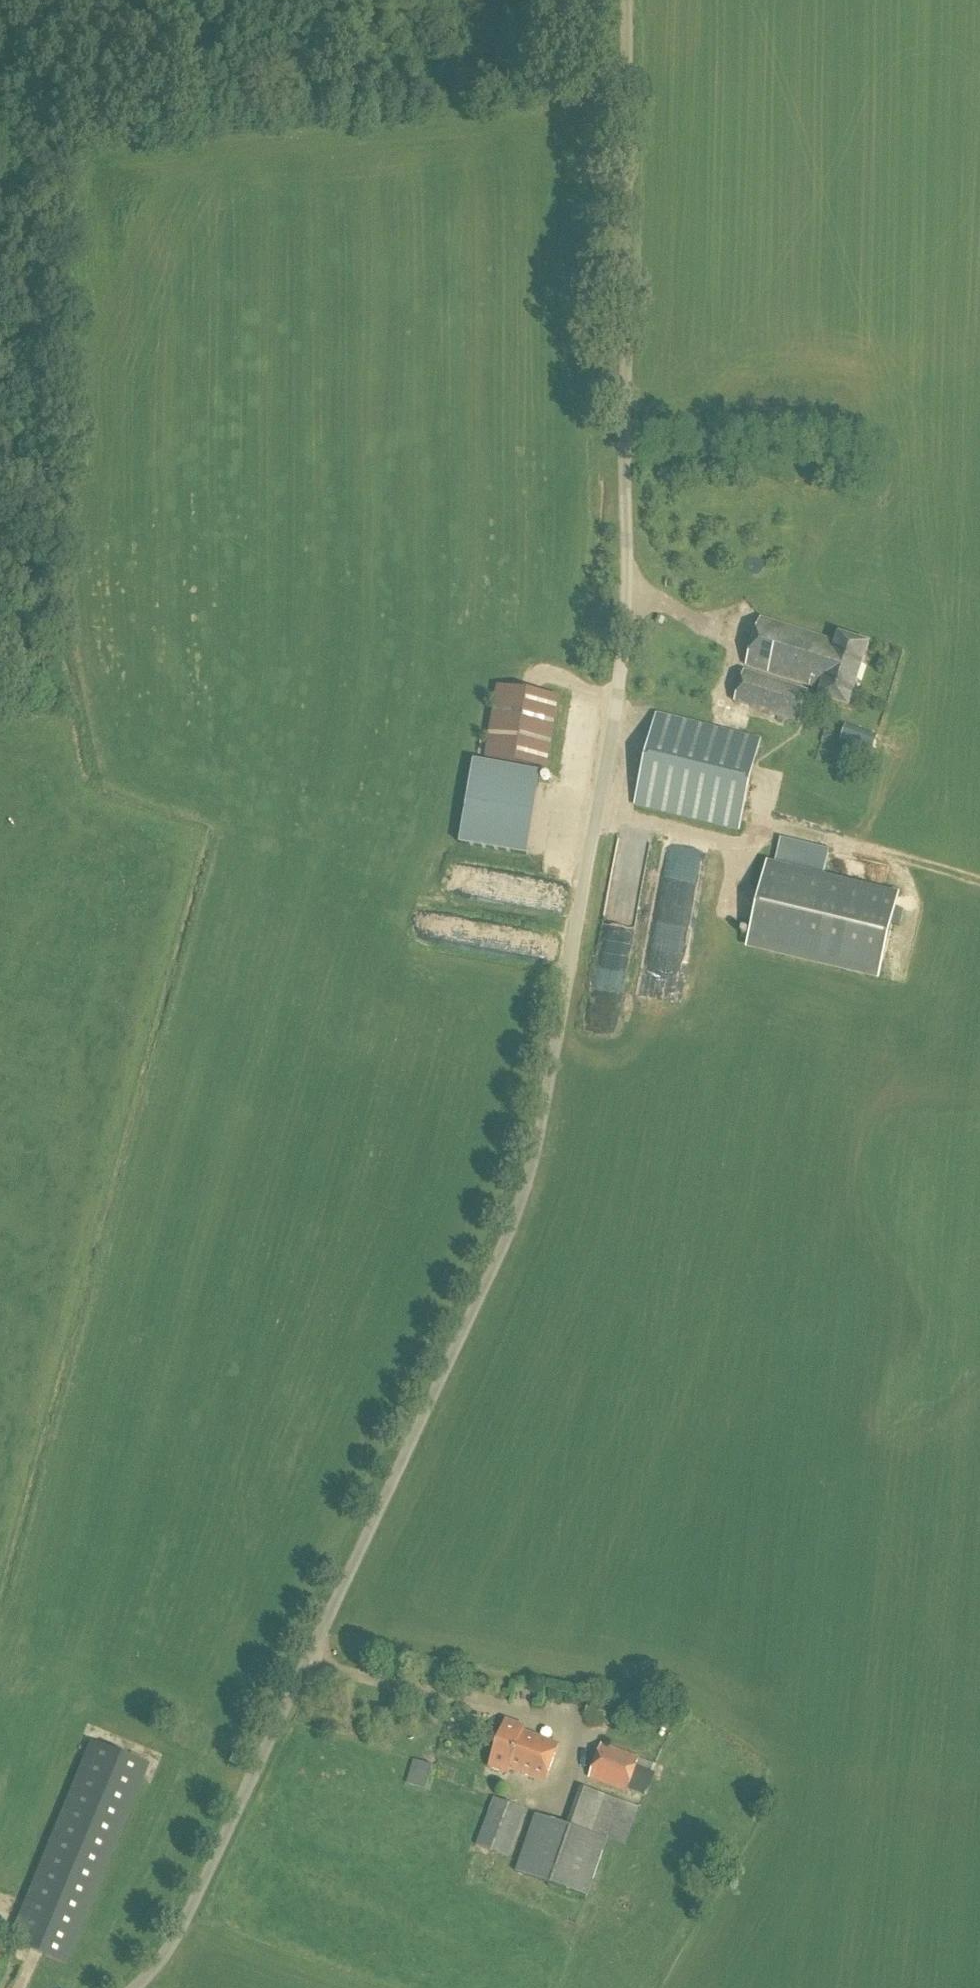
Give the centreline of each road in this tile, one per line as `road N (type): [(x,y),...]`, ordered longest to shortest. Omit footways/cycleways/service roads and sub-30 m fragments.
road 1 (unclassified): [(137,1987),(168,1953),(491,1278),(531,1175),(622,669),(629,0)]

